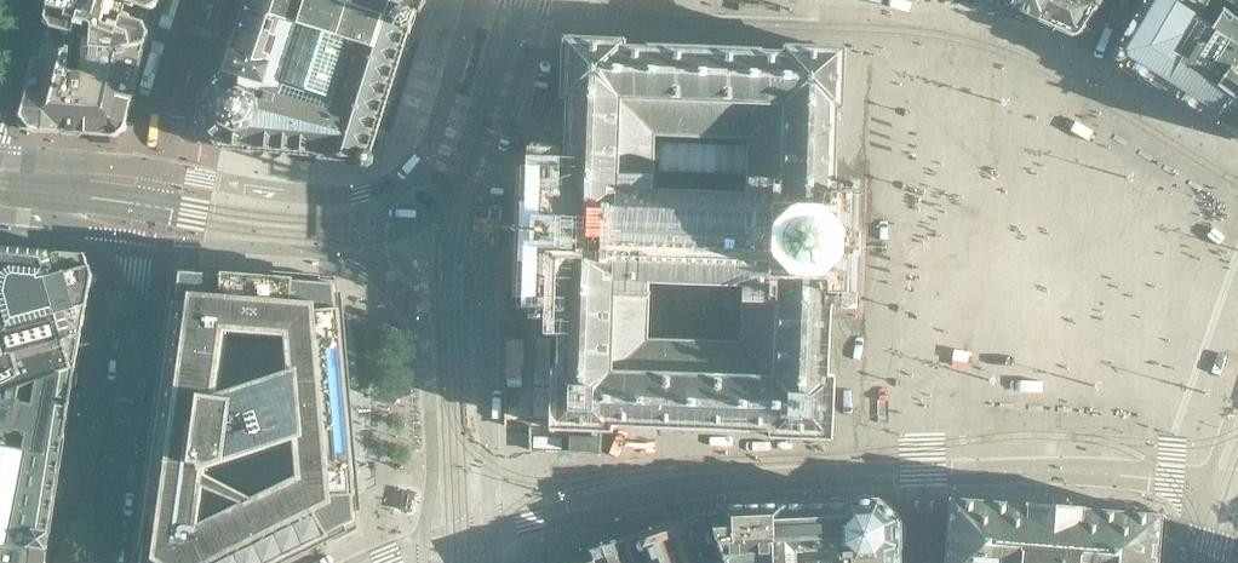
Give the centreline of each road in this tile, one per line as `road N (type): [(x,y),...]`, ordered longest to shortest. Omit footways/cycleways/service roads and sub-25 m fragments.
road 1 (tertiary): [(490,533),(485,224),(458,183),(412,166)]
road 2 (tertiary): [(136,288),(106,562)]
road 3 (tertiary): [(412,166),(382,187),(343,196),(162,171)]
road 4 (residential): [(214,0),(162,171)]
road 5 (tertiary): [(474,0),(434,131),(412,166)]
road 6 (tertiary): [(0,215),(84,223),(118,250),(136,288)]
road 7 (tertiary): [(162,171),(0,157)]
road 8 (residential): [(162,171),(136,288)]

